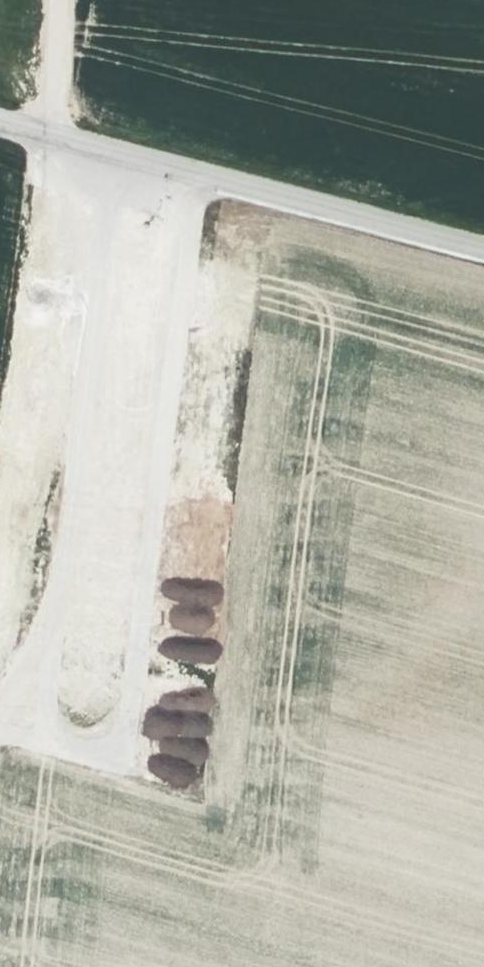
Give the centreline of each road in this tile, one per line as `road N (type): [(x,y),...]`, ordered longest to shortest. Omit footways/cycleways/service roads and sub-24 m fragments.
road 1 (track): [(201,171),(123,763),(0,730)]
road 2 (track): [(0,698),(58,576),(106,194)]
road 3 (tertiary): [(483,247),(0,118)]
road 4 (track): [(190,214),(106,194),(41,128)]
road 5 (track): [(48,0),(41,128)]

